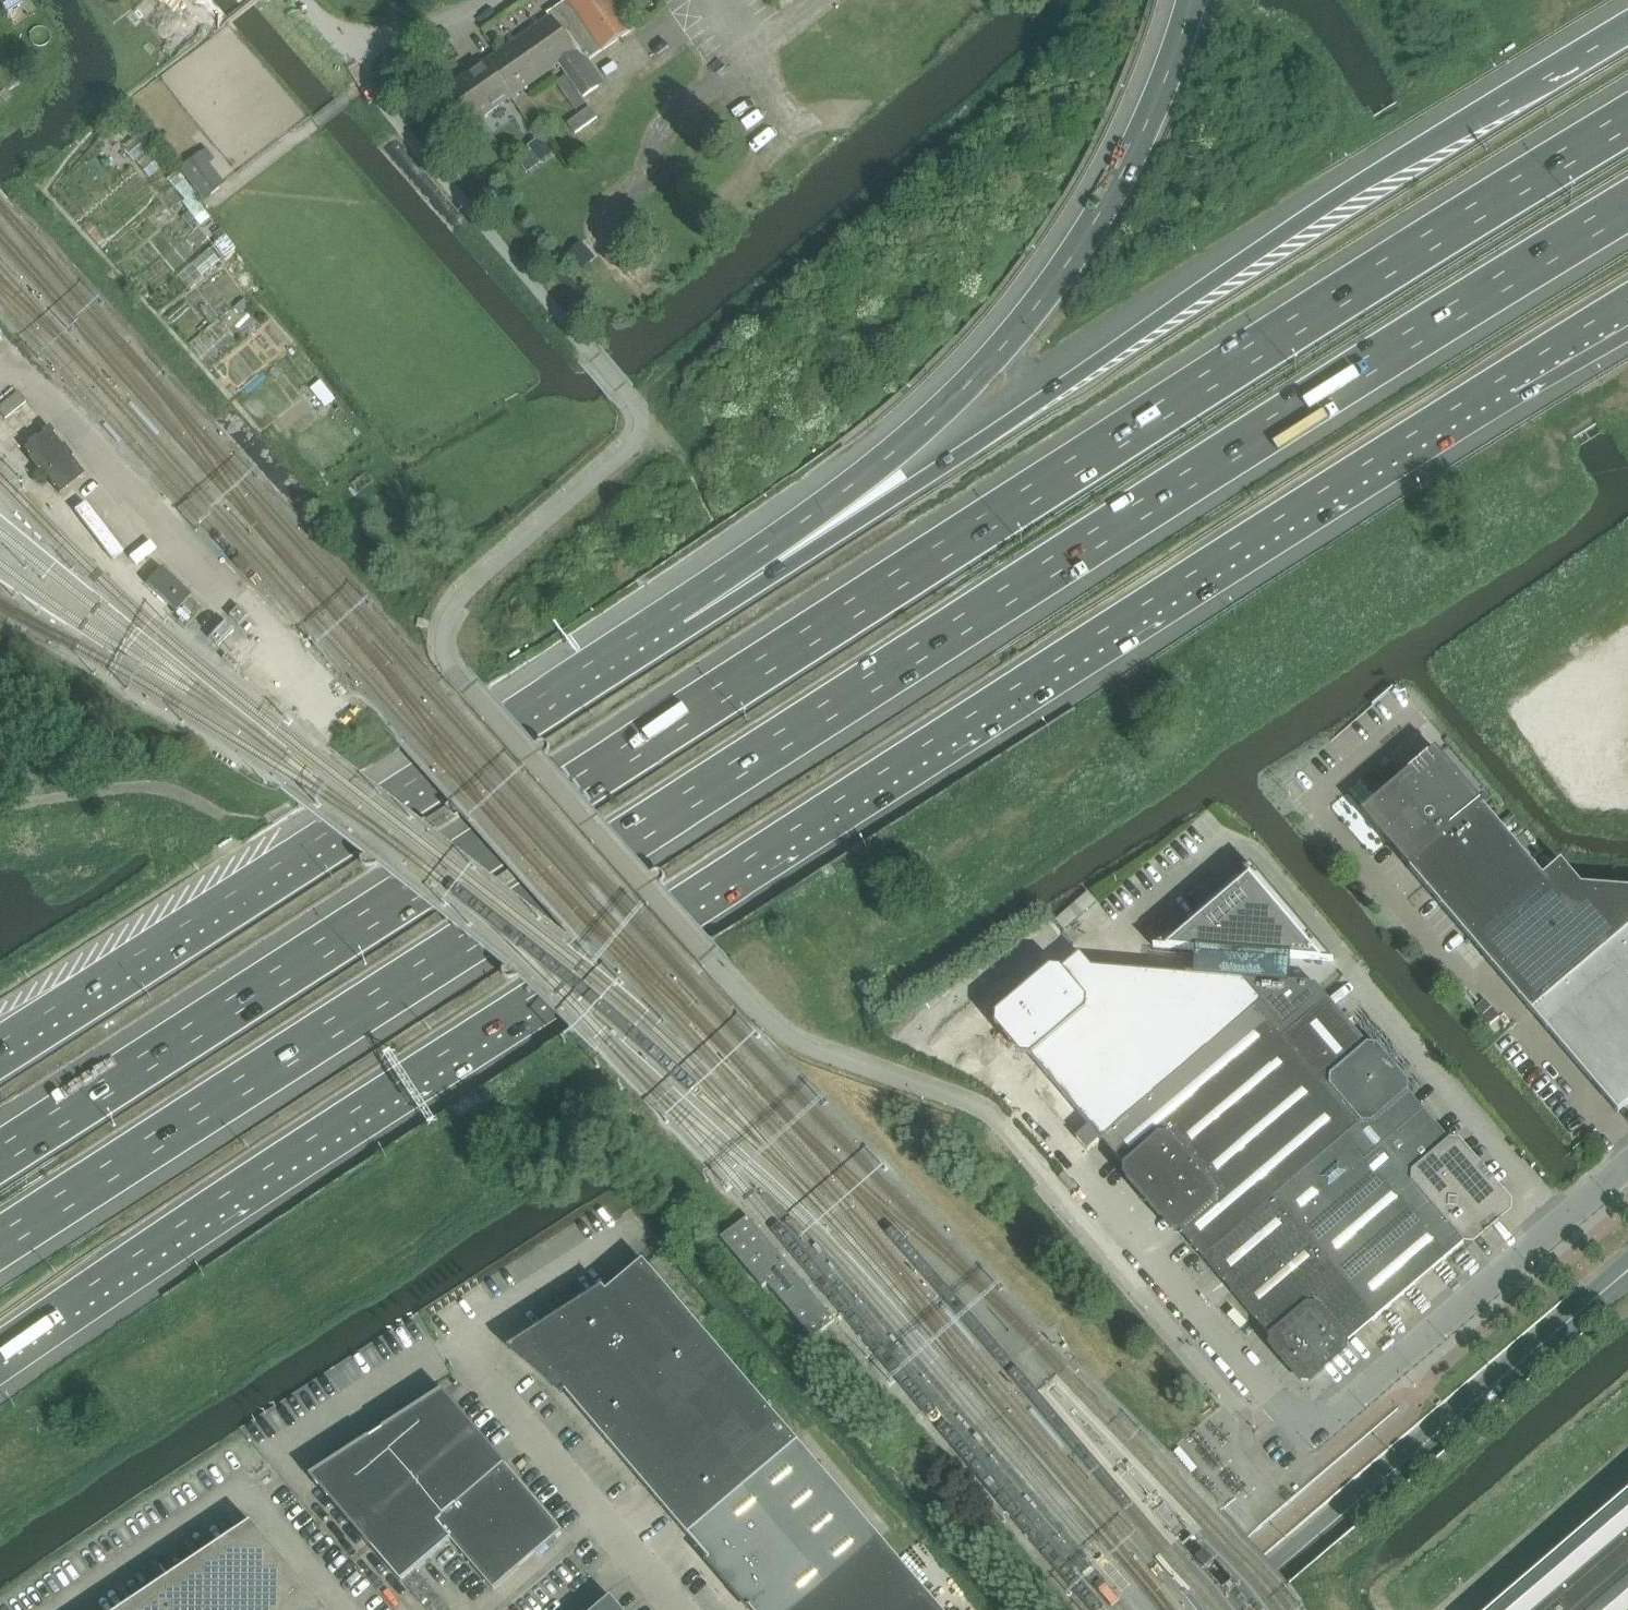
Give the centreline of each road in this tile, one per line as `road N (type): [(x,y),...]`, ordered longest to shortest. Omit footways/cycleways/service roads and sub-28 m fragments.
road 1 (motorway): [(0,1348),(487,1026),(1627,301)]
road 2 (motorway): [(0,1243),(1627,206)]
road 3 (motorway): [(1627,121),(0,1158)]
road 4 (motorway): [(1627,27),(1379,173),(914,485),(680,613)]
road 5 (motorway): [(1189,0),(1147,123),(1093,226),(1033,310),(962,393),(888,458),(680,613)]
road 6 (motorway): [(680,613),(0,1051)]
road 7 (secondary): [(1230,1609),(1627,1271)]
road 8 (unclassified): [(559,315),(304,0)]
road 9 (track): [(642,289),(600,229),(614,199),(646,171),(669,114),(762,56),(815,0)]
road 10 (track): [(0,808),(138,787),(176,792),(251,823)]

